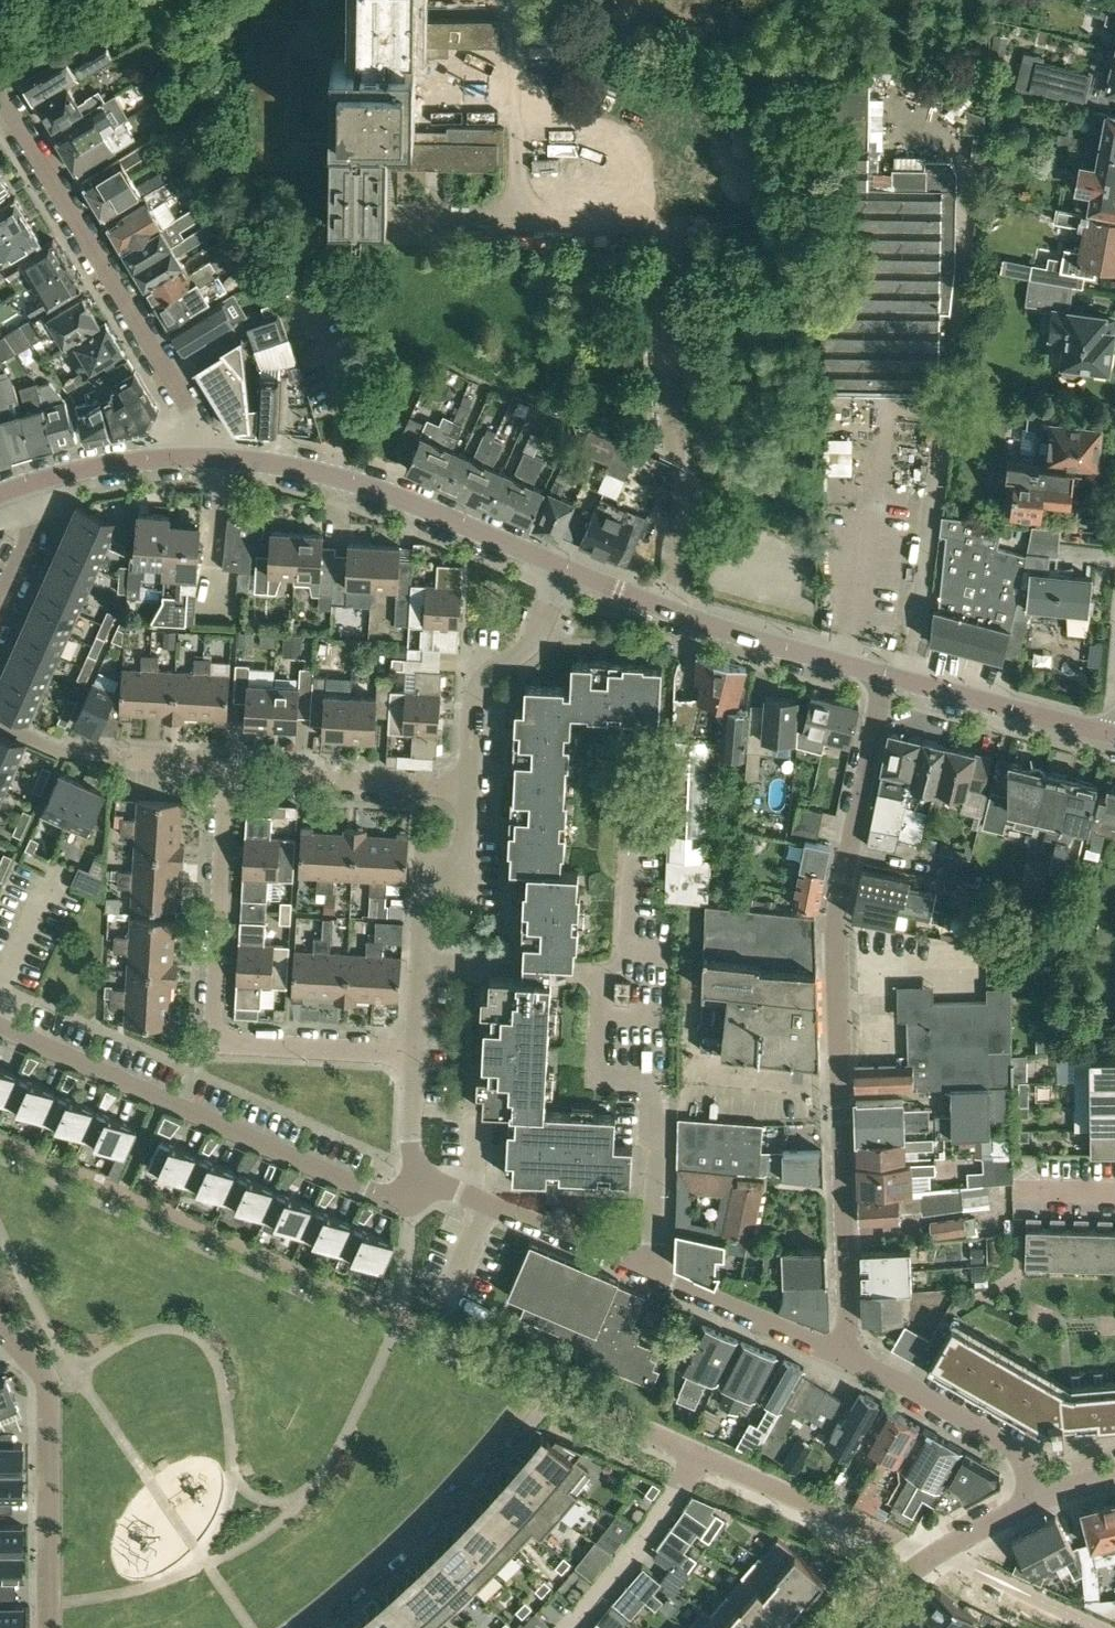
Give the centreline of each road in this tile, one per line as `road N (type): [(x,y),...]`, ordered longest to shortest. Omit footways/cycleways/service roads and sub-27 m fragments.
road 1 (residential): [(885,674),(836,915),(847,1325),(837,1355)]
road 2 (residential): [(421,1176),(406,1196),(379,1195),(0,1025)]
road 3 (residential): [(416,1054),(238,1043),(216,1032),(227,776)]
road 4 (residential): [(837,1355),(421,1176)]
road 5 (residential): [(201,458),(188,408),(0,89)]
road 6 (residential): [(913,1565),(869,1530),(546,1381)]
road 7 (residential): [(564,569),(332,476),(201,458)]
road 8 (residential): [(546,1381),(429,1524),(299,1627)]
road 9 (residential): [(885,674),(673,613),(564,569)]
road 10 (residential): [(50,1627),(45,1380),(0,1325)]
road 11 (residential): [(416,1054),(425,905),(467,836),(470,791)]
road 12 (residential): [(1047,1497),(1013,1448),(837,1355)]
road 13 (residential): [(470,791),(478,690),(535,634),(564,569)]
road 14 (residential): [(470,791),(227,776)]
road 15 (residential): [(1114,734),(885,674)]
road 16 (residential): [(201,458),(98,467),(20,489)]
road 17 (unclassified): [(913,1565),(1047,1497)]
road 18 (residential): [(0,606),(32,535),(20,489)]
road 19 (residential): [(421,1176),(412,1124),(416,1054)]

